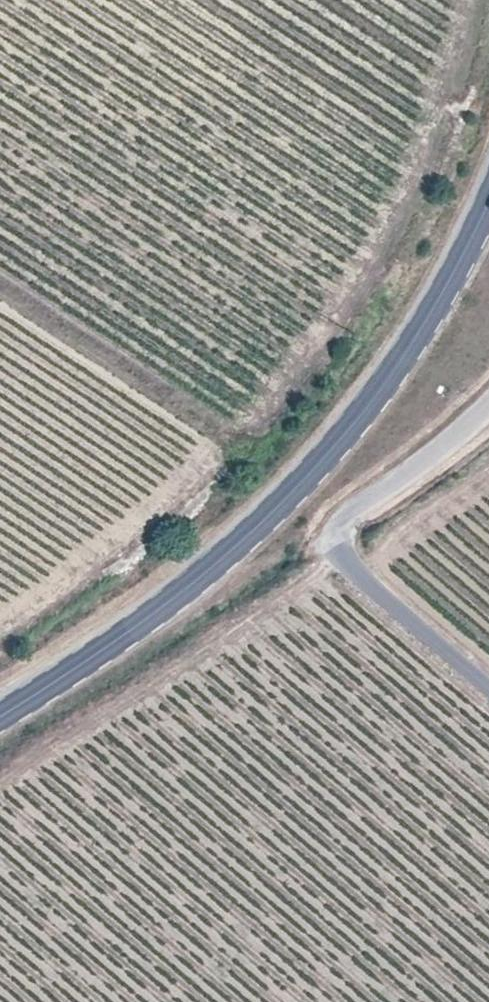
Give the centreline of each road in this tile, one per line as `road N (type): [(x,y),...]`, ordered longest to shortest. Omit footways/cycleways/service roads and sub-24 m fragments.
road 1 (tertiary): [(0,714),(174,597),(336,444),(441,296),(488,204)]
road 2 (unclassified): [(488,679),(355,561),(341,524),(488,412)]

